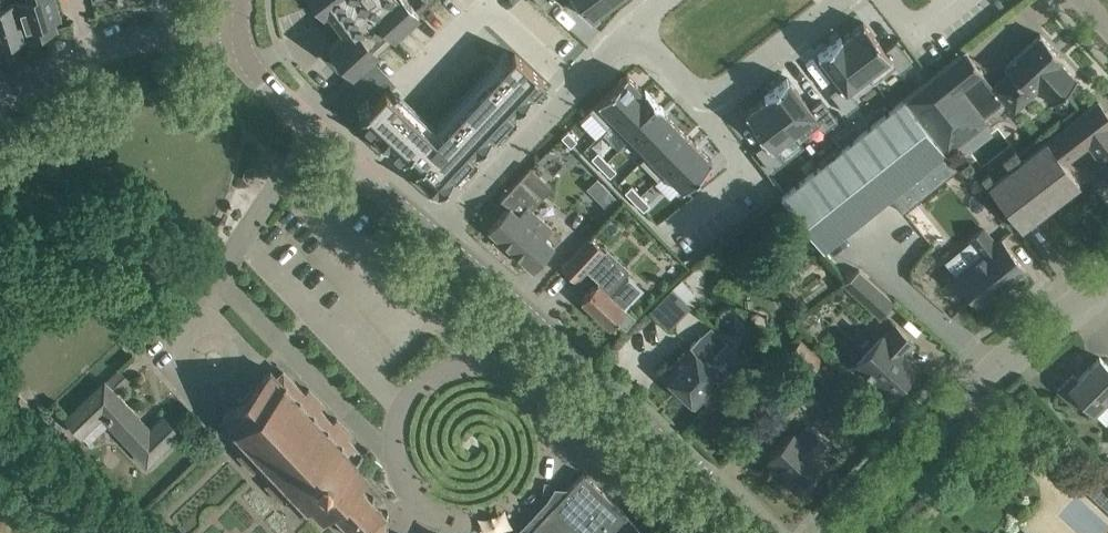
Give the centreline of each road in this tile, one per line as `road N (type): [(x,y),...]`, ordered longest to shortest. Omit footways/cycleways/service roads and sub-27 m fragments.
road 1 (tertiary): [(762,532),(434,235)]
road 2 (residential): [(841,532),(996,368),(1107,278)]
road 3 (residential): [(434,235),(631,22)]
road 4 (tertiary): [(434,235),(257,74),(243,33)]
road 5 (unclassified): [(0,105),(41,81),(140,43),(243,33)]
road 6 (residential): [(841,0),(726,90),(698,87)]
road 7 (track): [(0,443),(107,532)]

